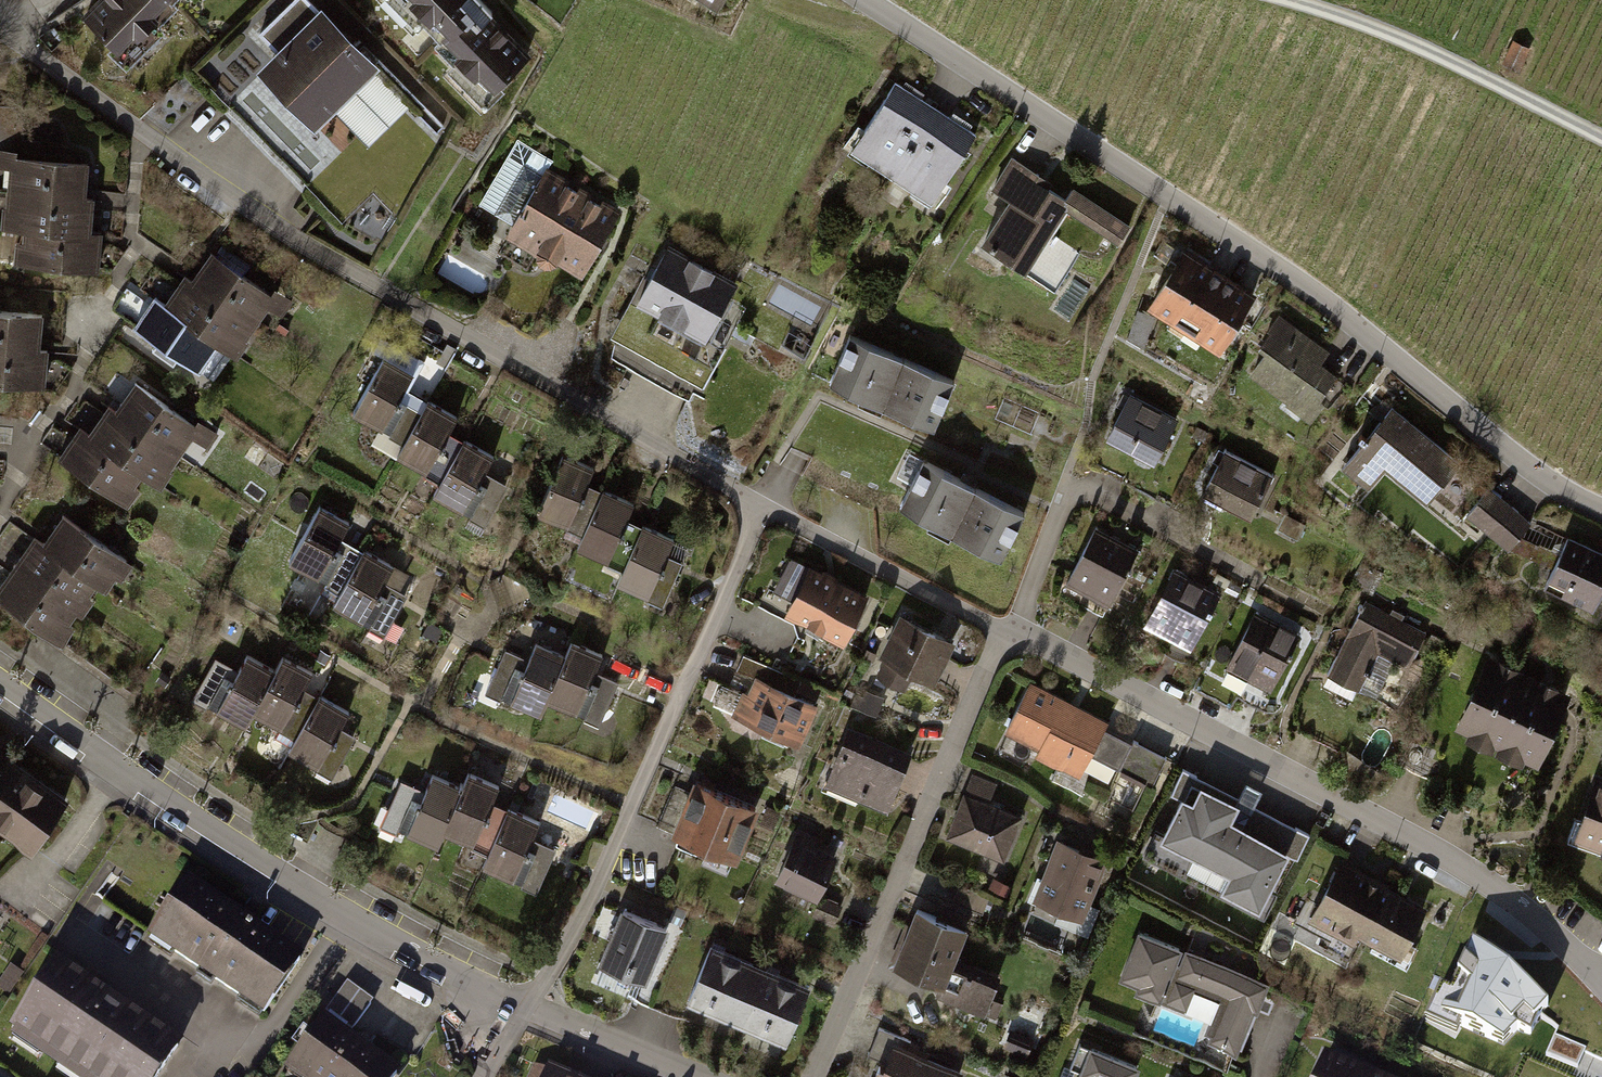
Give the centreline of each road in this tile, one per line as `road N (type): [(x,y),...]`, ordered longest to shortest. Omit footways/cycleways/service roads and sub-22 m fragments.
road 1 (residential): [(0,21),(140,132),(306,245),(765,505)]
road 2 (residential): [(855,0),(1305,285),(1520,459),(1601,509)]
road 3 (residential): [(1008,632),(1420,841),(1526,912),(1601,983)]
road 4 (residential): [(0,681),(278,869),(530,1012)]
road 5 (residential): [(765,505),(585,918),(530,1012)]
road 6 (residential): [(813,1076),(1008,632)]
road 7 (track): [(1601,148),(1373,32),(1276,0)]
road 8 (residential): [(765,505),(1008,632)]
road 9 (residential): [(530,1012),(690,1076)]

